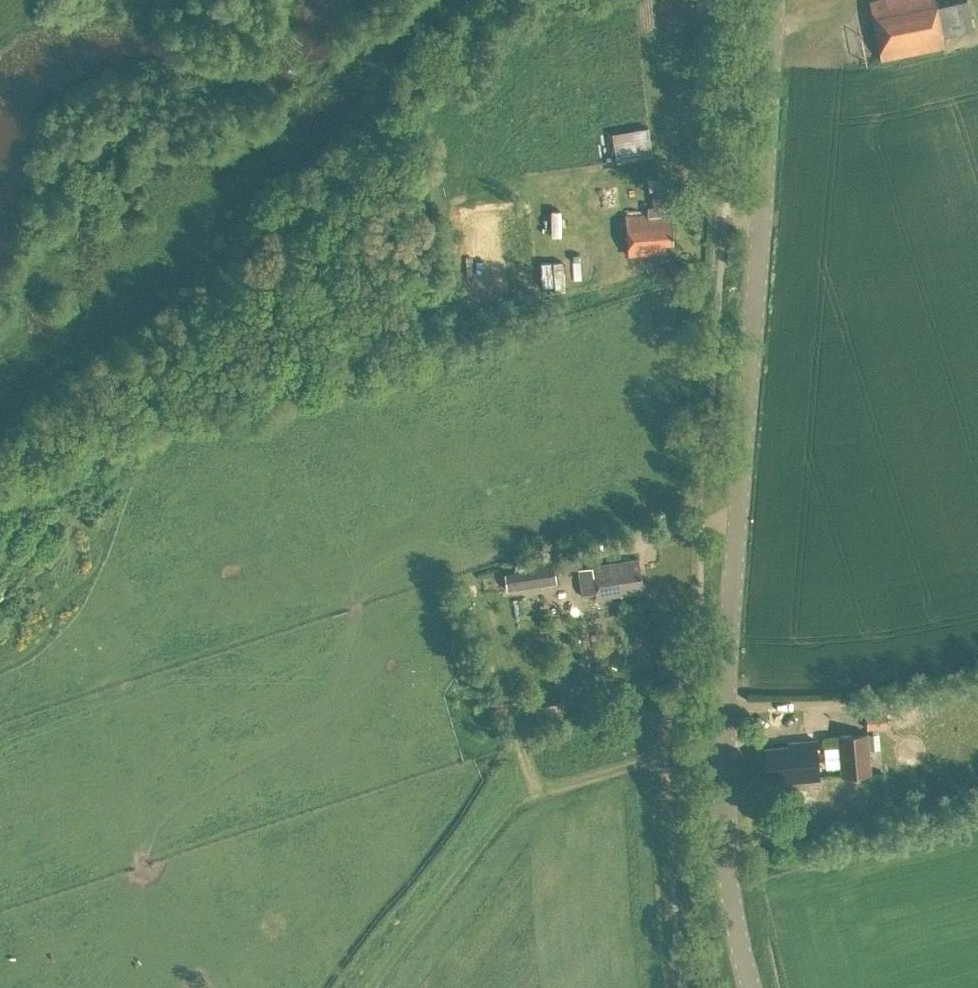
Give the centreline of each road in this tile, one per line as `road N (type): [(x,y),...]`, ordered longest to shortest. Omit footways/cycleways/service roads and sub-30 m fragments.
road 1 (tertiary): [(748,987),(729,907),(729,733),(775,0)]

